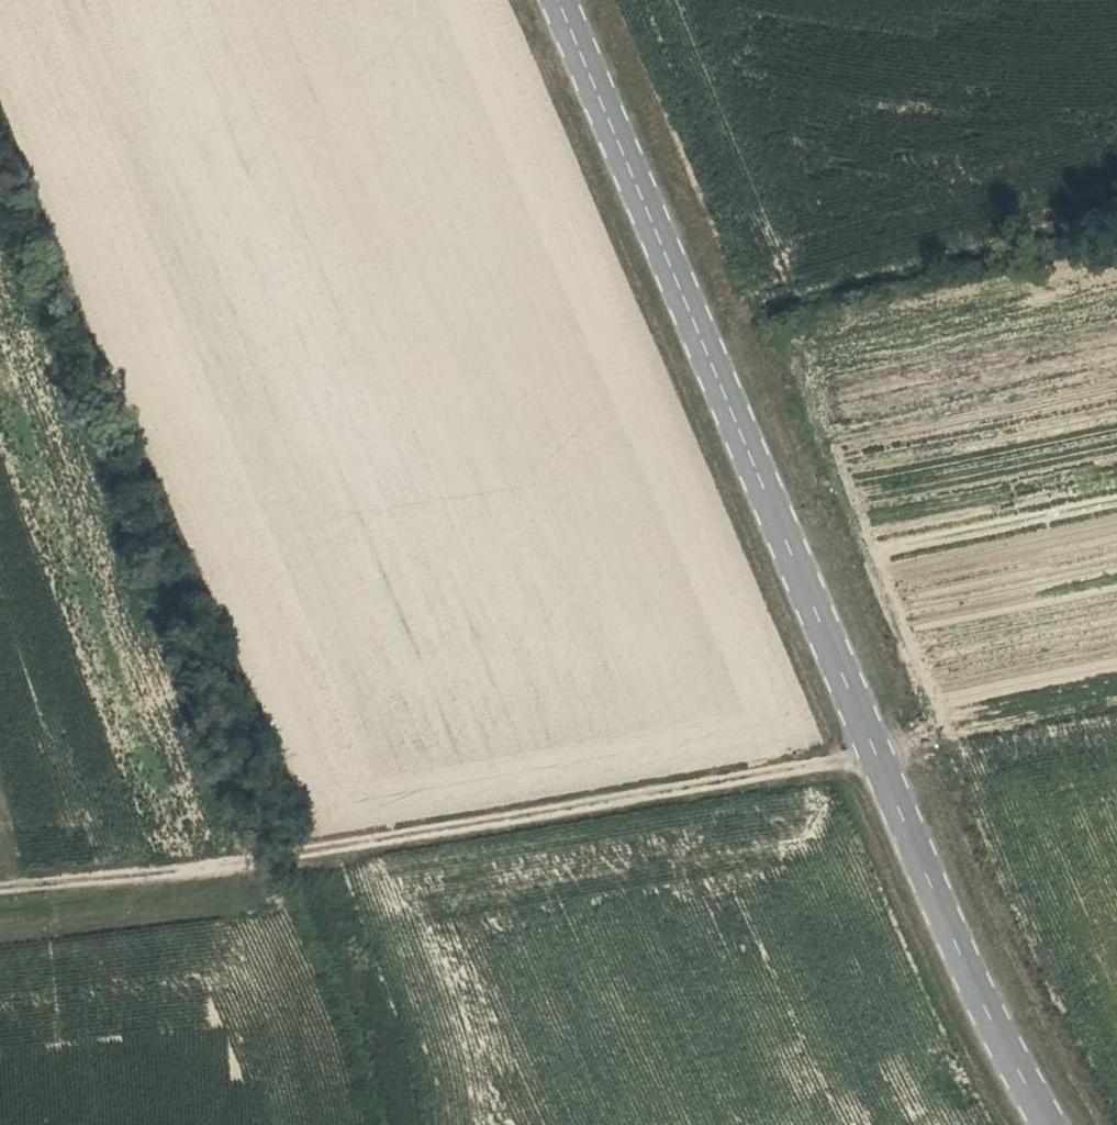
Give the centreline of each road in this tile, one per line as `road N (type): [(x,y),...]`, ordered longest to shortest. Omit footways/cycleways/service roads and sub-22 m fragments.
road 1 (tertiary): [(1047,1124),(995,1034),(940,911),(557,0)]
road 2 (track): [(878,766),(268,865),(0,894)]

